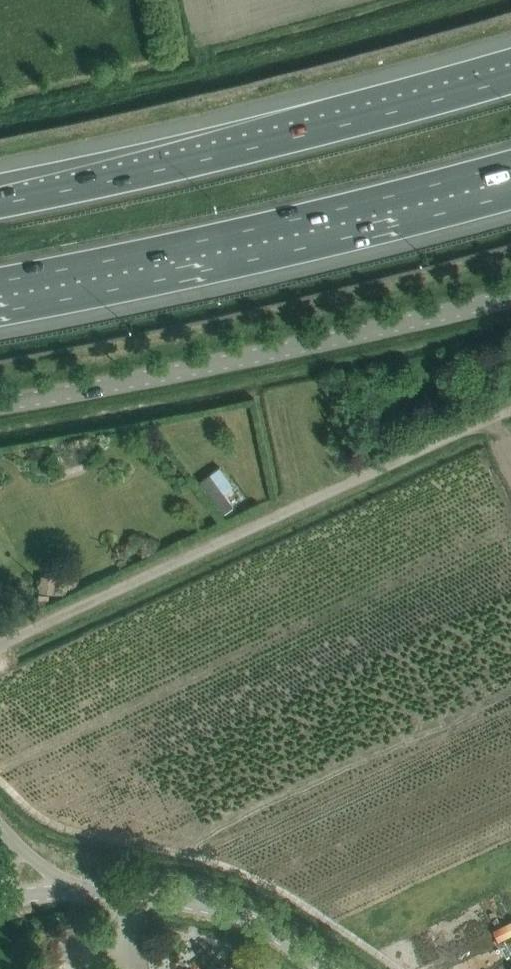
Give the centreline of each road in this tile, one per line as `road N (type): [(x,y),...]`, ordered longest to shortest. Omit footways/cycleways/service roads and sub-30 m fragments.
road 1 (unclassified): [(0,645),(510,414)]
road 2 (motorway): [(510,81),(314,138),(0,205)]
road 3 (motorway): [(0,281),(291,221),(510,163)]
road 4 (unclassified): [(0,405),(182,376),(510,298)]
road 5 (unclassified): [(73,891),(189,902),(252,922),(327,968)]

